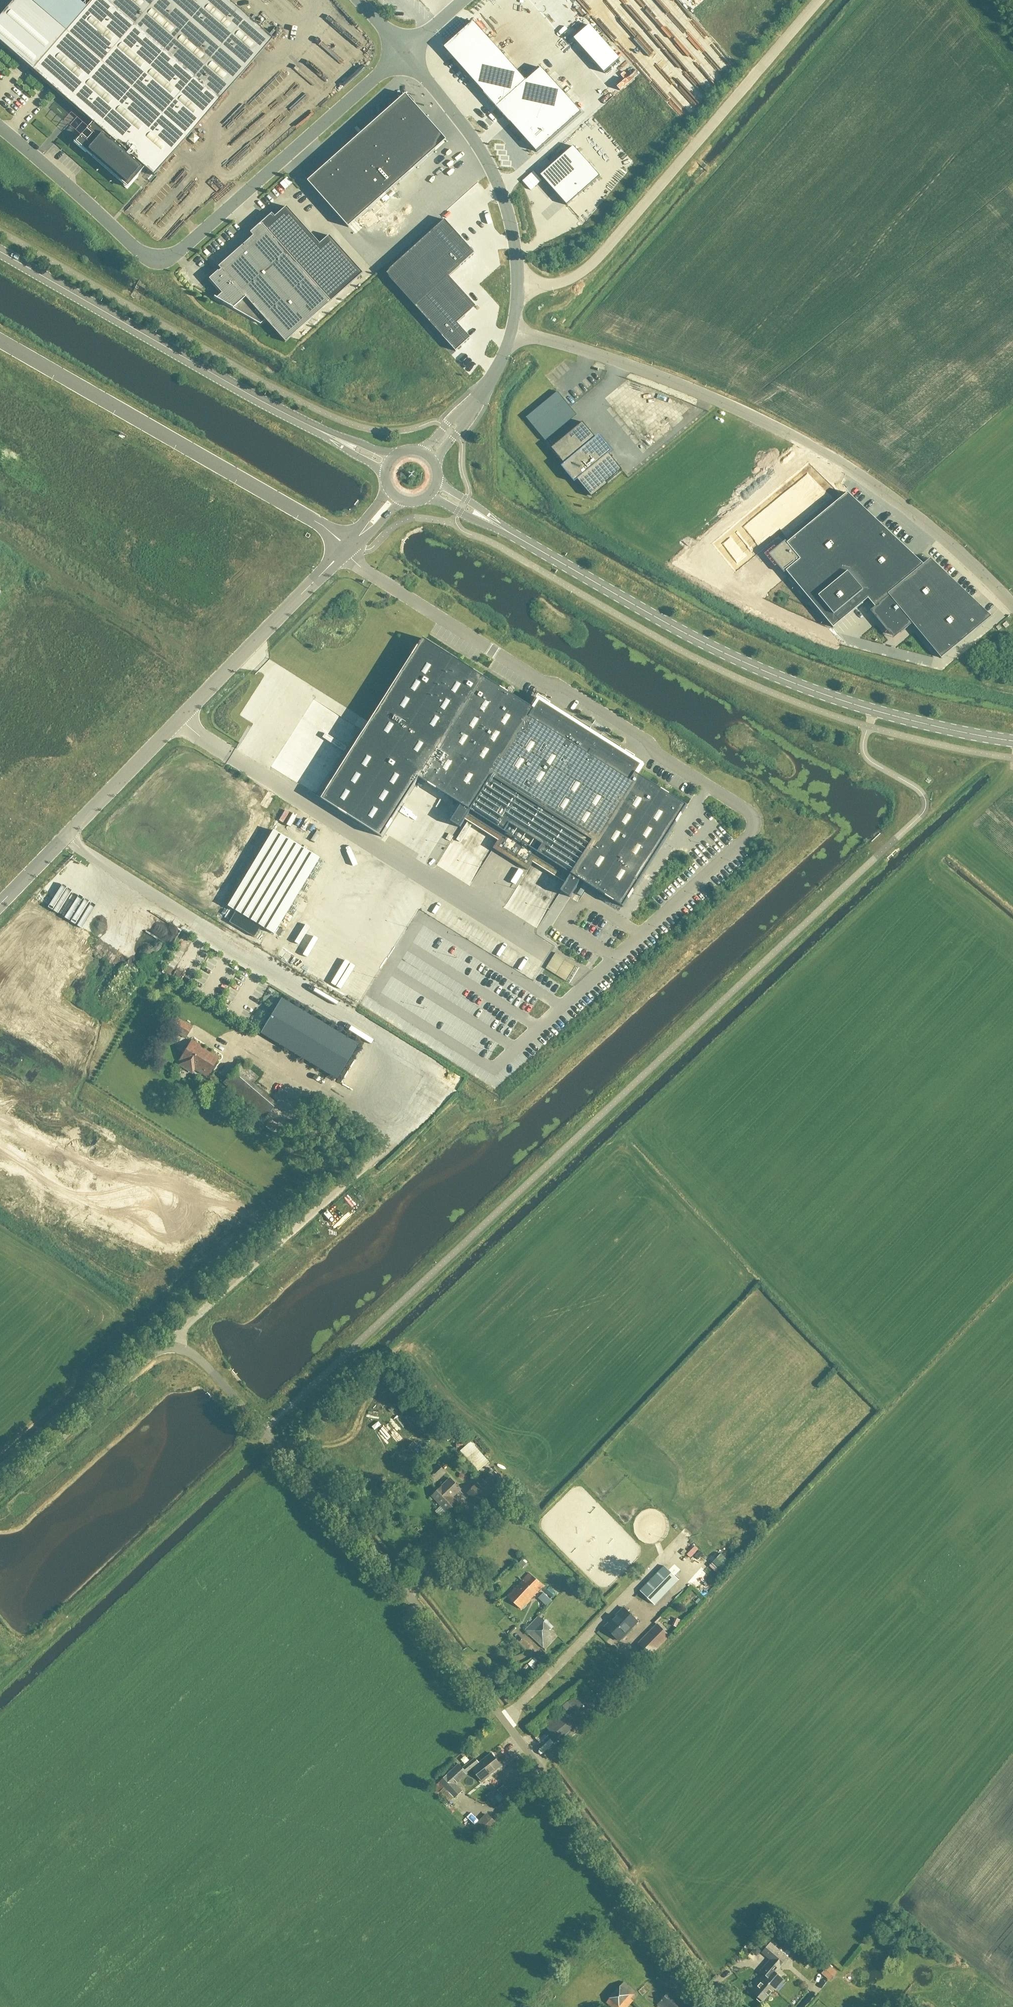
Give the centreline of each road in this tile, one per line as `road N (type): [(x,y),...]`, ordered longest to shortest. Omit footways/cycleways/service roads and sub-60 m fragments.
road 1 (unclassified): [(722,2006),(449,1644),(179,1335)]
road 2 (unclassified): [(512,333),(613,358),(797,437),(931,526),(1012,608)]
road 3 (secondary): [(1012,740),(875,710),(760,670),(506,531)]
road 4 (unclassified): [(402,53),(168,258),(137,250),(0,128)]
road 5 (unclassified): [(349,547),(0,905)]
road 6 (unclassified): [(819,0),(589,267),(558,284),(518,289)]
road 7 (unclassified): [(0,341),(349,547)]
road 8 (secondary): [(0,249),(329,435)]
road 9 (unclassified): [(402,53),(464,126),(498,184),(514,237),(518,289)]
road 10 (unclassified): [(0,1496),(179,1335)]

